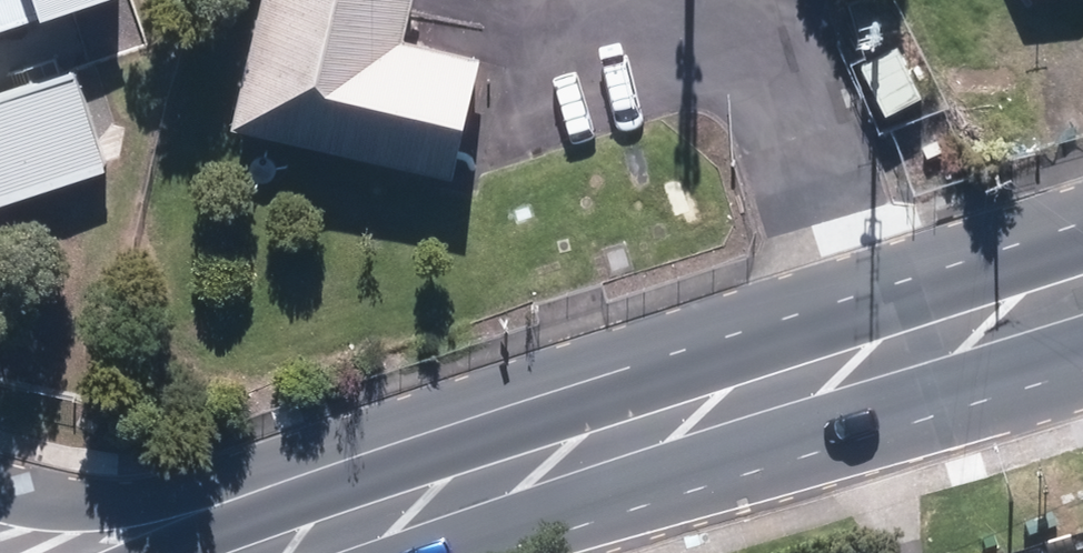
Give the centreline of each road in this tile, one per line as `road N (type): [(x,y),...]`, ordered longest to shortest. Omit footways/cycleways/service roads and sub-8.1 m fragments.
road 1 (secondary): [(1082,293),(538,458)]
road 2 (track): [(886,352),(779,51),(751,23),(708,22),(571,59)]
road 3 (secondary): [(0,480),(143,492),(308,471),(538,458)]
road 4 (secondary): [(538,458),(243,552)]

